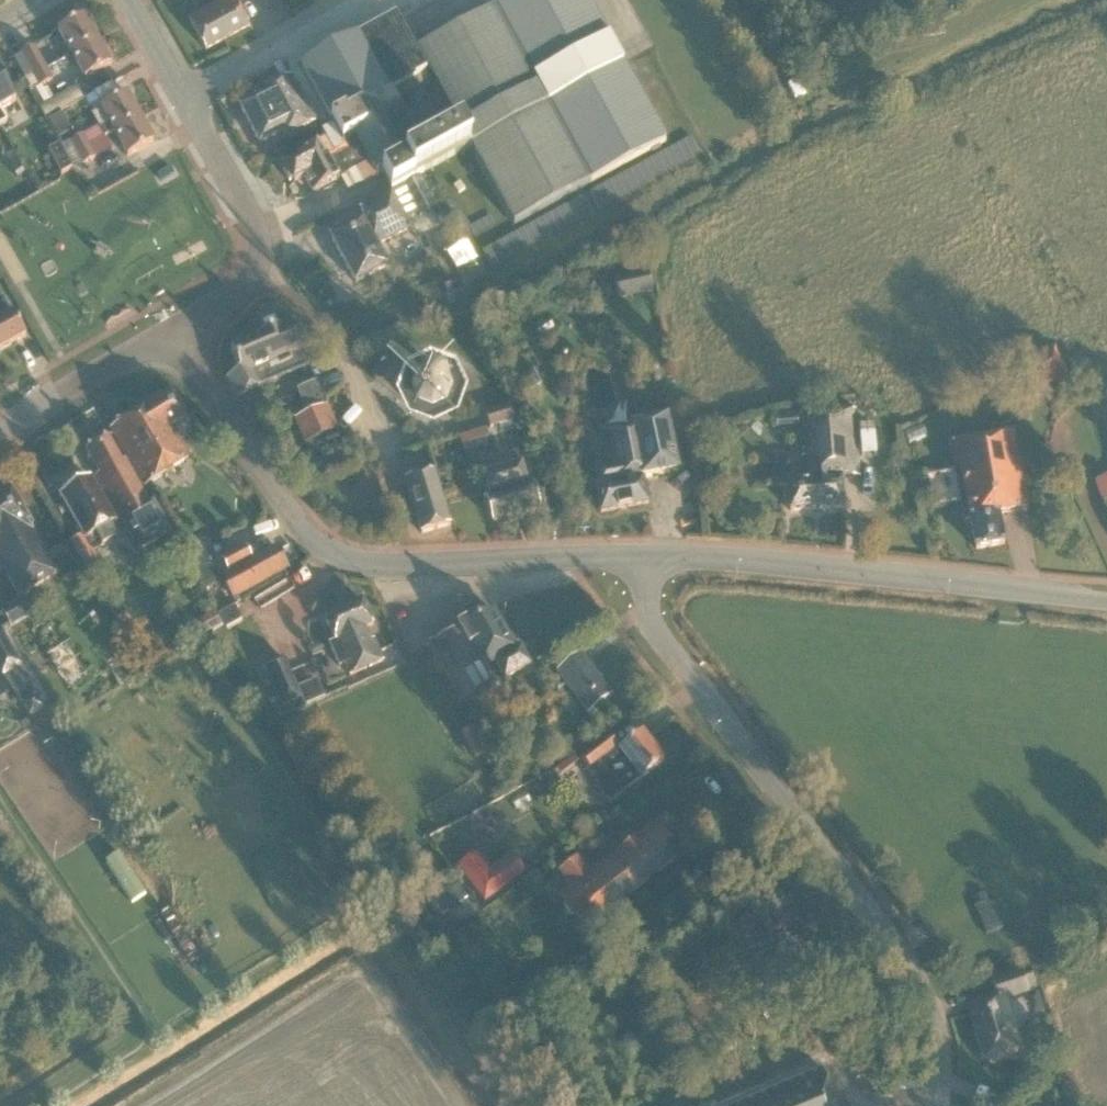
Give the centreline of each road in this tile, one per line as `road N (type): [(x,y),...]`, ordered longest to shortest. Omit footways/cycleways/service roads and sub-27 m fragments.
road 1 (tertiary): [(937,1105),(935,1033),(915,980),(667,650),(625,558)]
road 2 (tertiary): [(625,558),(397,566),(341,556),(307,532),(211,397),(181,371)]
road 3 (tertiary): [(625,558),(788,565),(1106,598)]
road 4 (residential): [(384,452),(330,339),(252,269)]
road 5 (tertiary): [(0,437),(103,368),(141,360),(181,371)]
road 6 (unclassified): [(252,269),(253,233),(179,88)]
road 7 (residential): [(179,88),(338,0)]
road 8 (unclassified): [(181,371),(252,269)]

